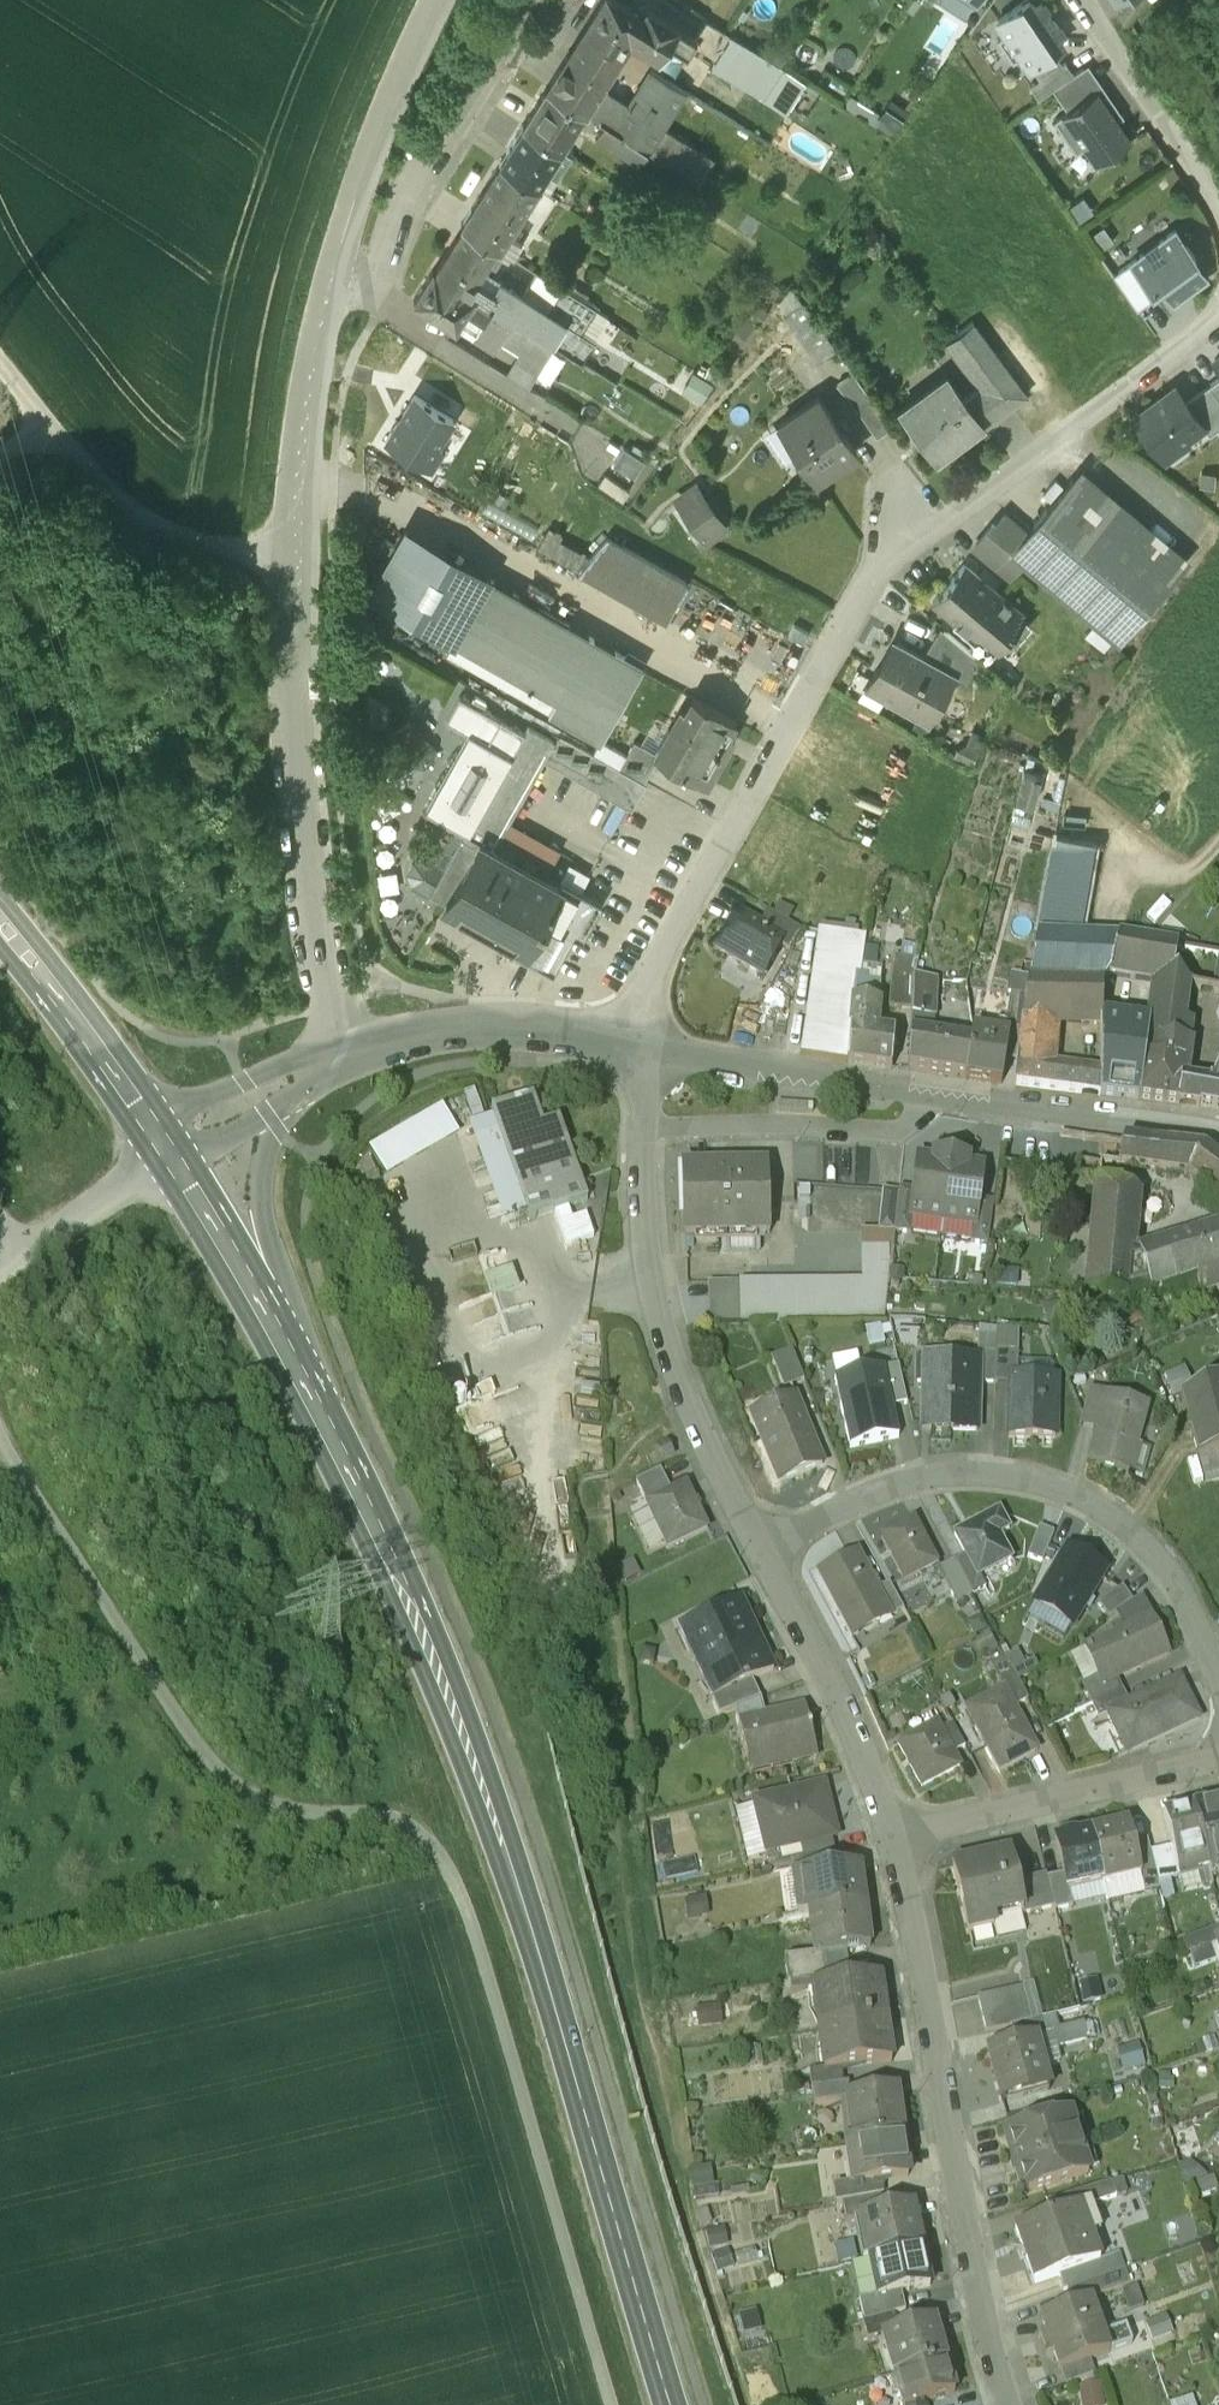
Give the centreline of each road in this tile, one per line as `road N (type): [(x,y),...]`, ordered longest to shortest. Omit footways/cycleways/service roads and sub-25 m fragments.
road 1 (track): [(613,2404),(487,1958),(453,1868),(421,1829),(276,1797),(225,1765),(0,1442)]
road 2 (secondary): [(673,2404),(535,1932),(472,1753),(411,1593),(310,1390)]
road 3 (residential): [(1218,312),(887,560),(660,961),(641,1043)]
road 4 (residential): [(341,1058),(319,966),(293,719),(304,428),(328,298)]
road 5 (residential): [(756,1551),(895,1485),(936,1474),(1032,1480),(1091,1504),(1136,1535),(1176,1584),(1218,1688)]
road 6 (residential): [(1011,2404),(985,2319),(897,1838)]
road 7 (residential): [(756,1551),(659,1312),(646,1245),(644,1126)]
road 8 (track): [(295,557),(228,554),(146,526),(43,425),(0,362)]
road 9 (residential): [(897,1838),(1218,1751)]
road 10 (residential): [(328,298),(381,137),(448,0)]
road 11 (residential): [(897,1838),(844,1716),(756,1551)]
road 12 (residential): [(310,1390),(270,1254),(261,1185),(270,1144),(302,1094)]
road 13 (residential): [(641,1043),(503,1030),(341,1058)]
road 14 (residential): [(644,1126),(900,1129),(930,1096)]
road 15 (residential): [(930,1096),(808,1083),(641,1043)]
road 16 (residential): [(1218,1138),(930,1096)]
road 17 (secondary): [(310,1390),(180,1173)]
road 18 (secondary): [(150,1126),(0,925)]
road 19 (residential): [(1083,0),(1218,206)]
road 20 (residential): [(328,1062),(281,1071),(150,1126)]
road 21 (residential): [(180,1173),(302,1094)]

